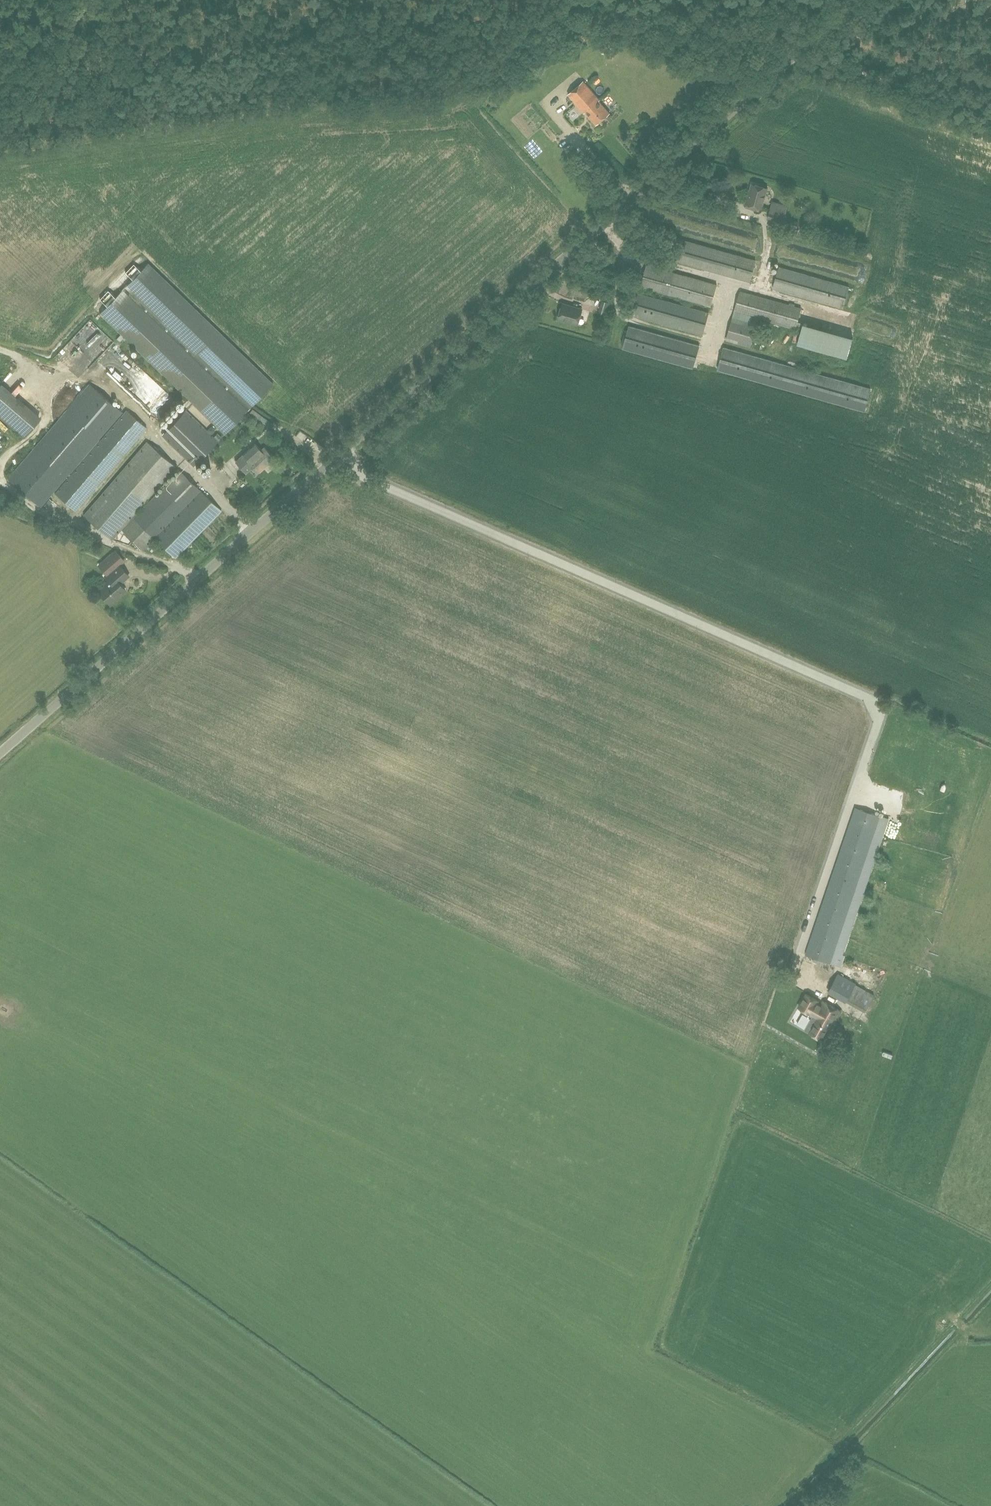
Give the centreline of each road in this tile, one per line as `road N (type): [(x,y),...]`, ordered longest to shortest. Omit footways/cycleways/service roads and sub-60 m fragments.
road 1 (unclassified): [(0,751),(857,0)]
road 2 (track): [(990,99),(791,58),(740,30),(567,25),(530,27),(448,96),(255,111),(0,146)]

